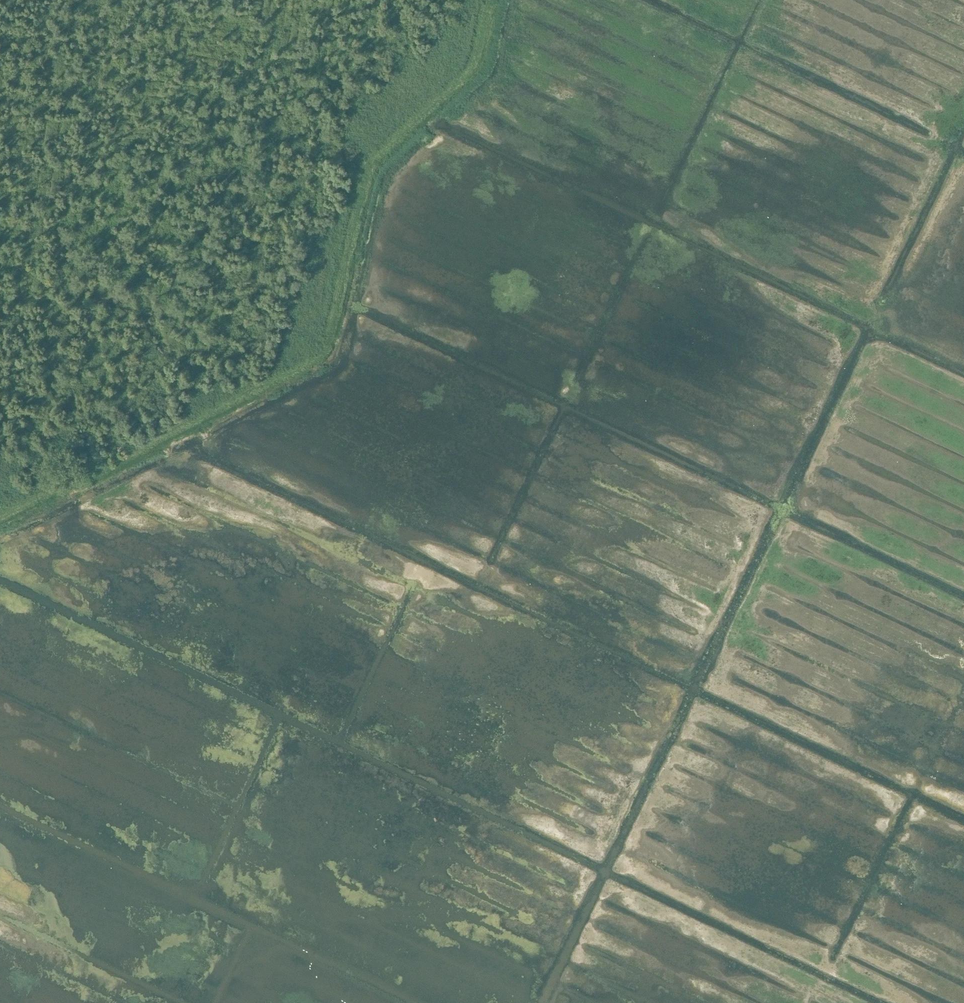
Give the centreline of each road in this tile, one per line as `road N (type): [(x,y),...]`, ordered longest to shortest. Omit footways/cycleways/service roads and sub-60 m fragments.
road 1 (track): [(456,120),(436,113),(378,164),(332,357),(323,368),(0,525)]

